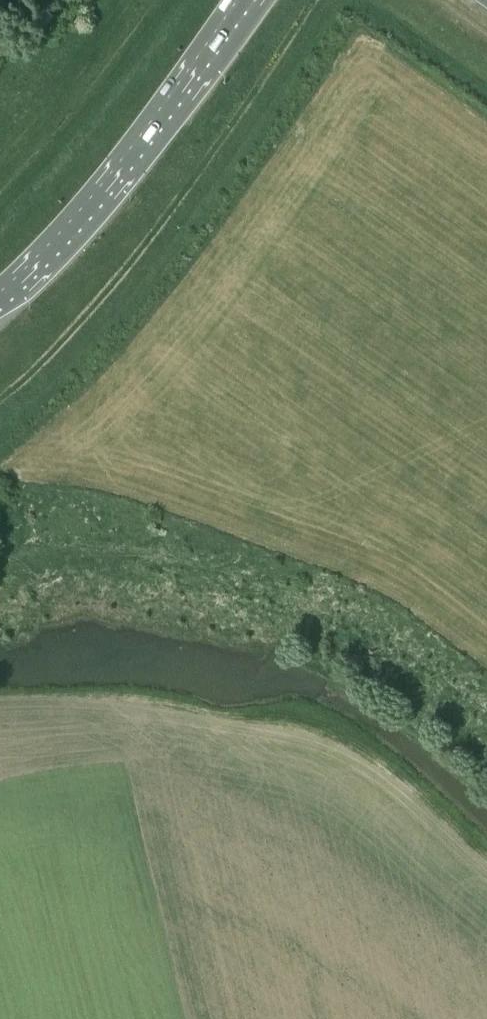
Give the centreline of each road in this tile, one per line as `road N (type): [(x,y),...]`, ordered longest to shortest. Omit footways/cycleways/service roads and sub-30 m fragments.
road 1 (motorway): [(0,291),(80,211),(192,64)]

